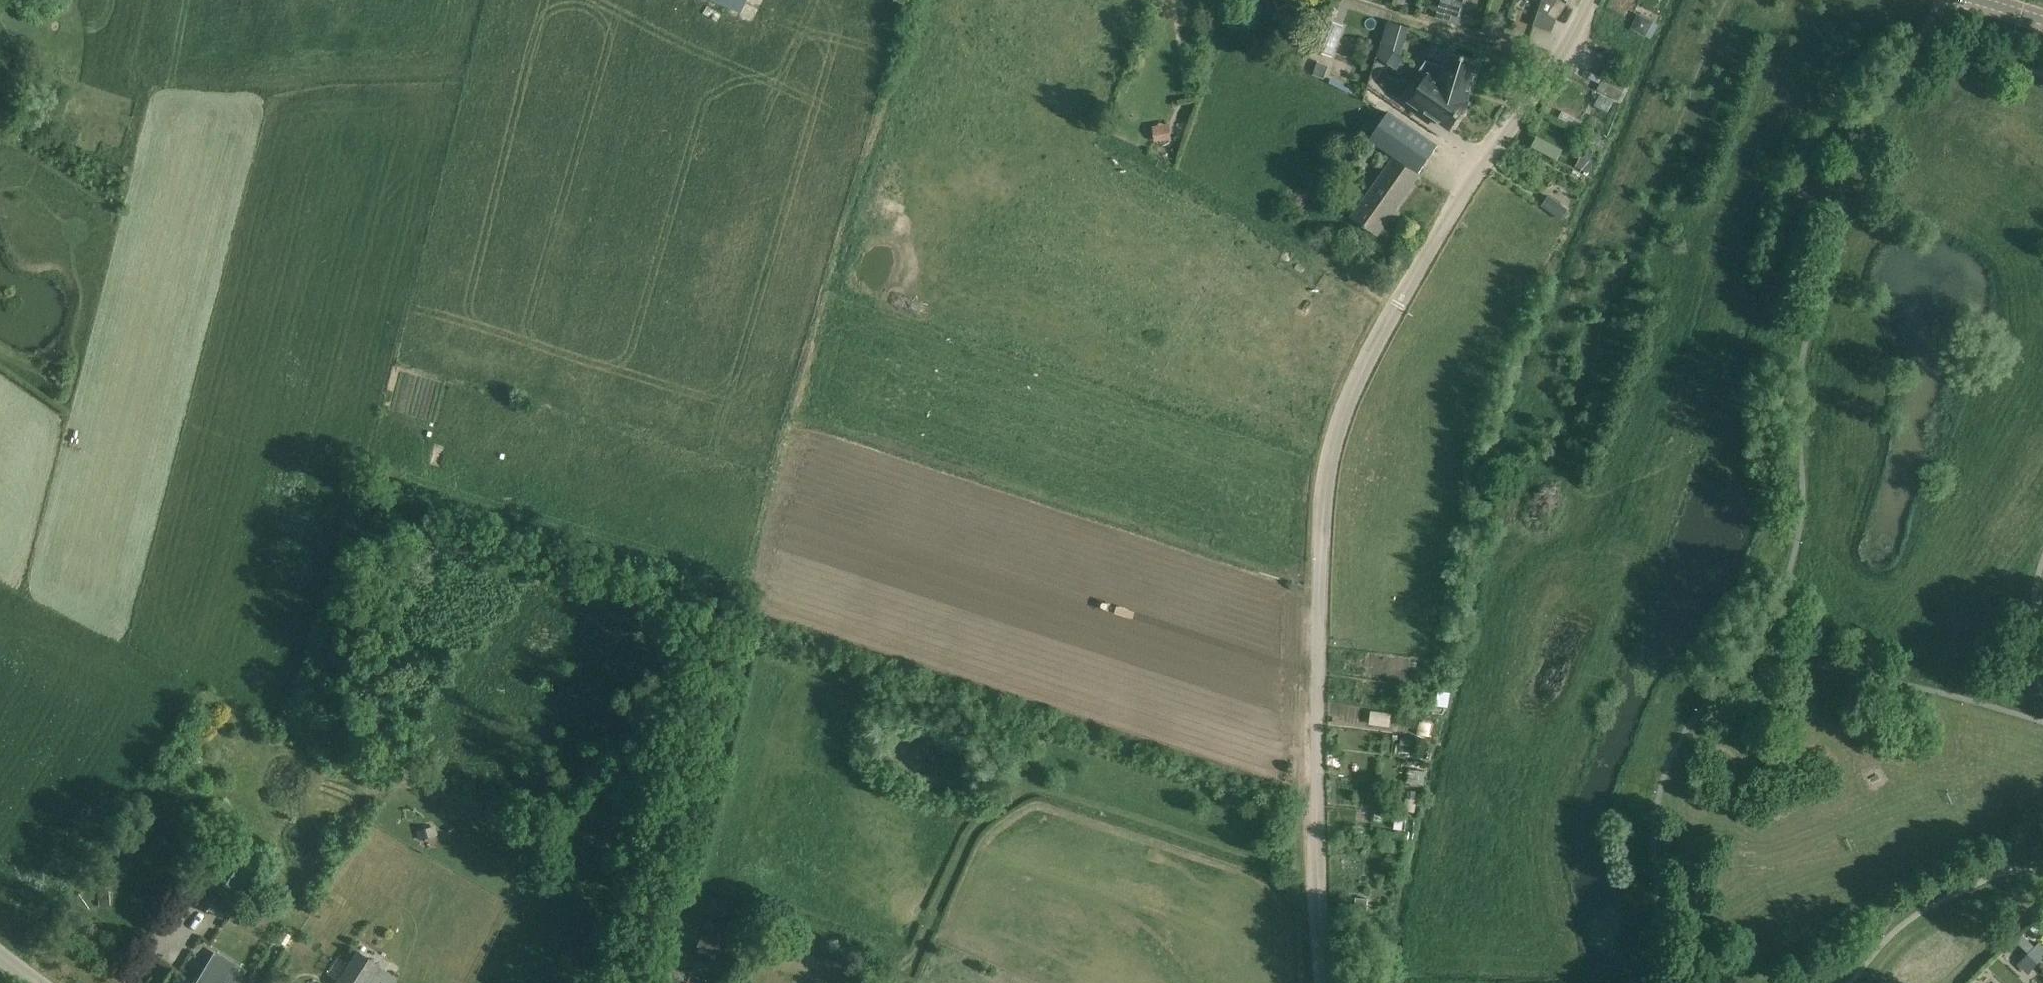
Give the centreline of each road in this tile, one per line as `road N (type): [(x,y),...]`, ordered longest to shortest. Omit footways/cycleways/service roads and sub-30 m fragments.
road 1 (unclassified): [(1324,982),(1317,731),(1323,505),(1332,448),(1397,303),(1588,0)]
road 2 (track): [(638,982),(666,908),(744,584)]

